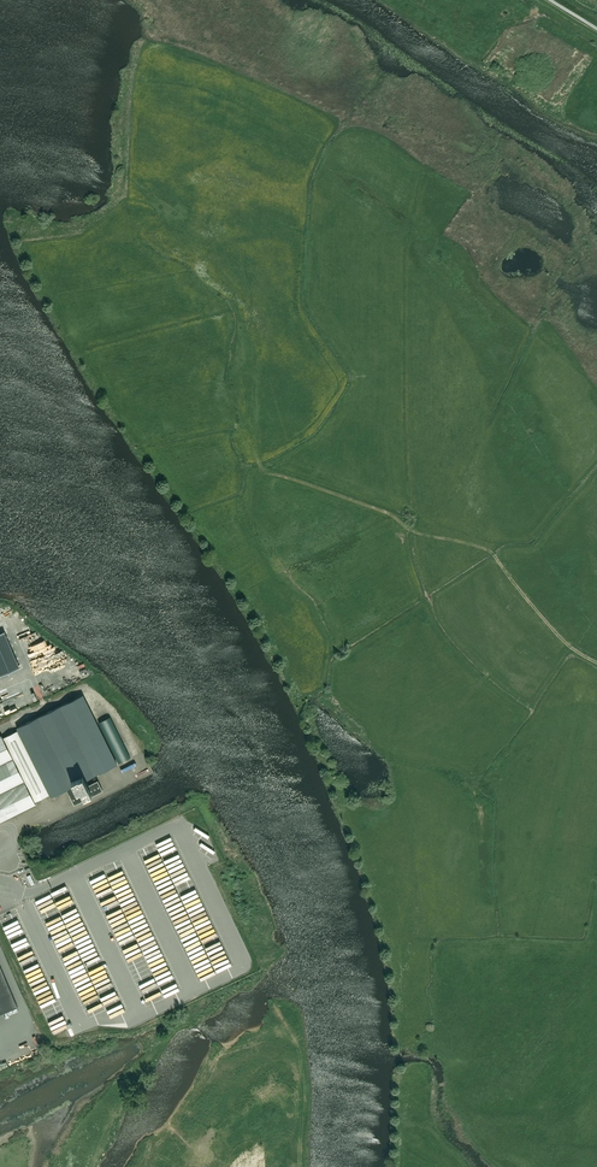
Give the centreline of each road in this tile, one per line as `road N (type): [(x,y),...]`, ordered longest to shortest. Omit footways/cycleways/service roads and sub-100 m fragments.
road 1 (track): [(261,465),(389,513),(419,533),(491,551),(565,642),(596,662)]

